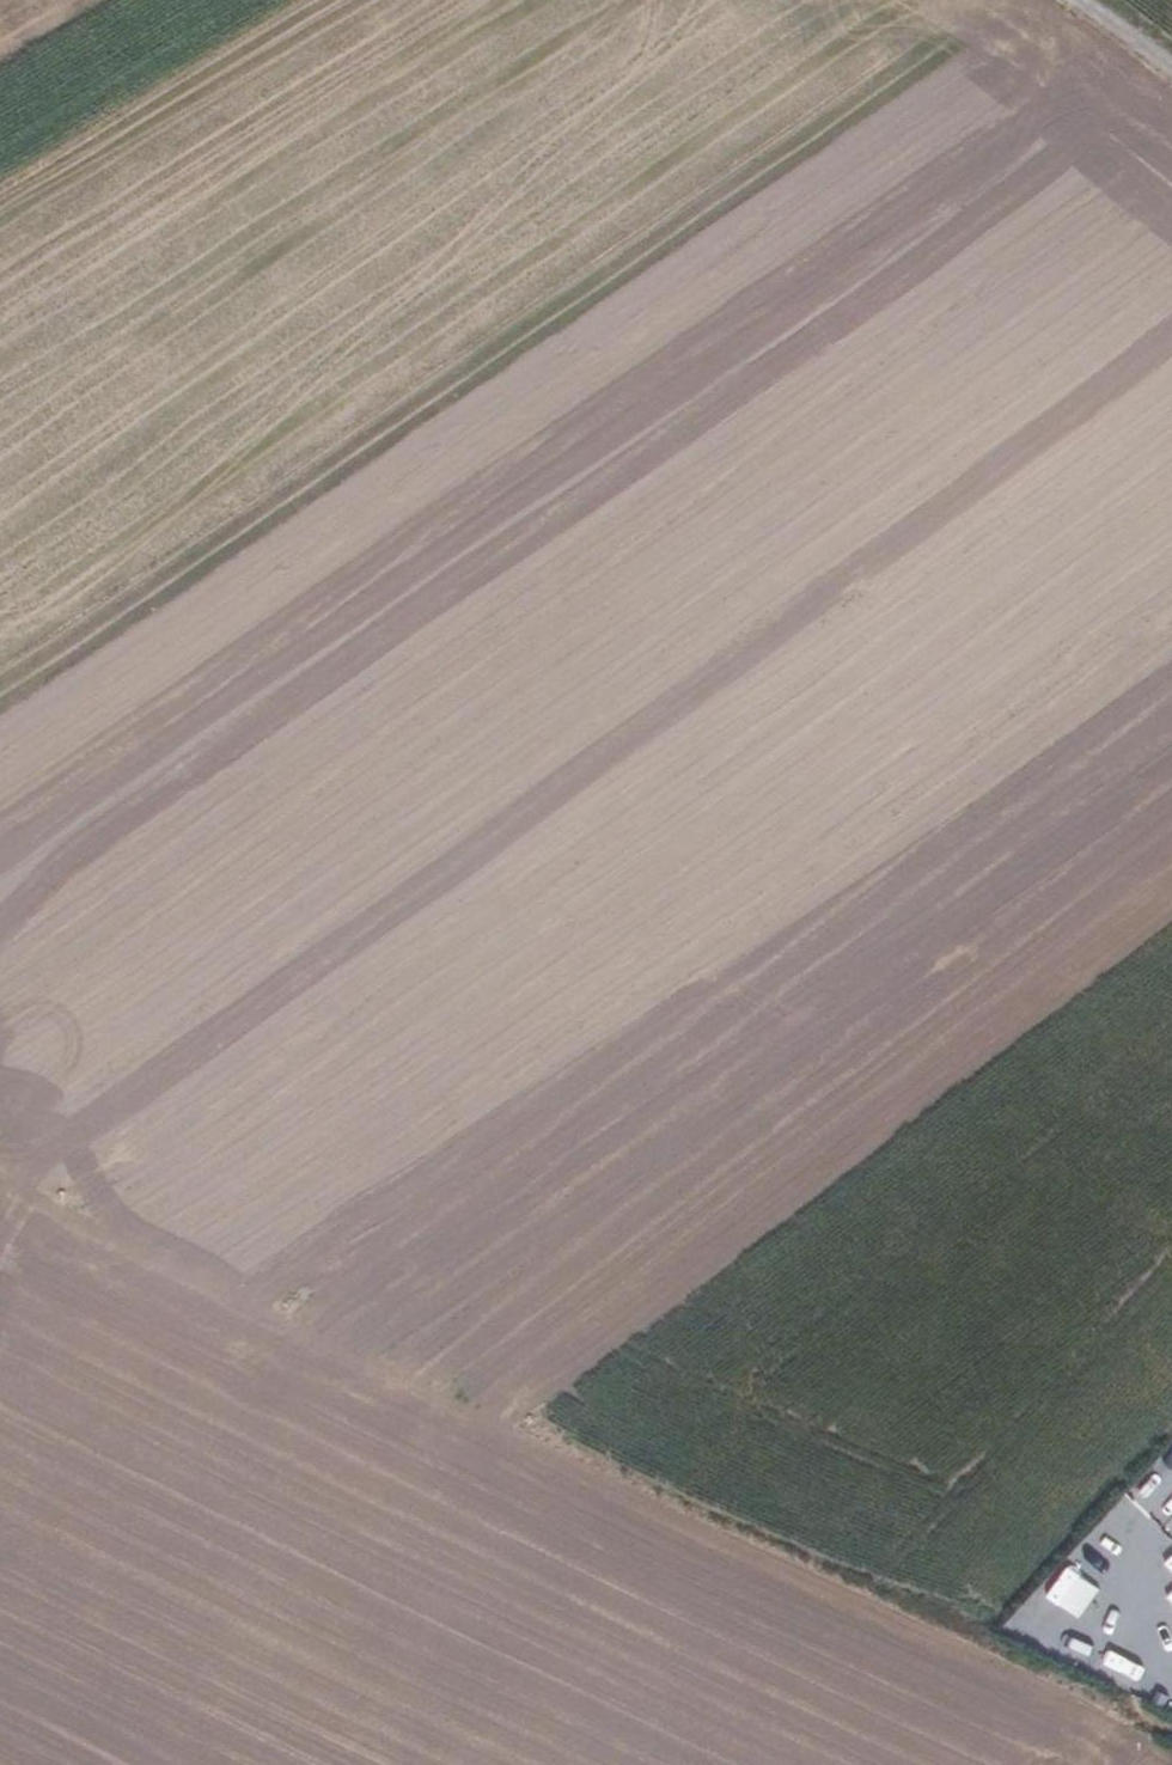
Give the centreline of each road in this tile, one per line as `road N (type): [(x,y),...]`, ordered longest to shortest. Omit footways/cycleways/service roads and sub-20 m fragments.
road 1 (track): [(1171,1727),(0,1166)]

